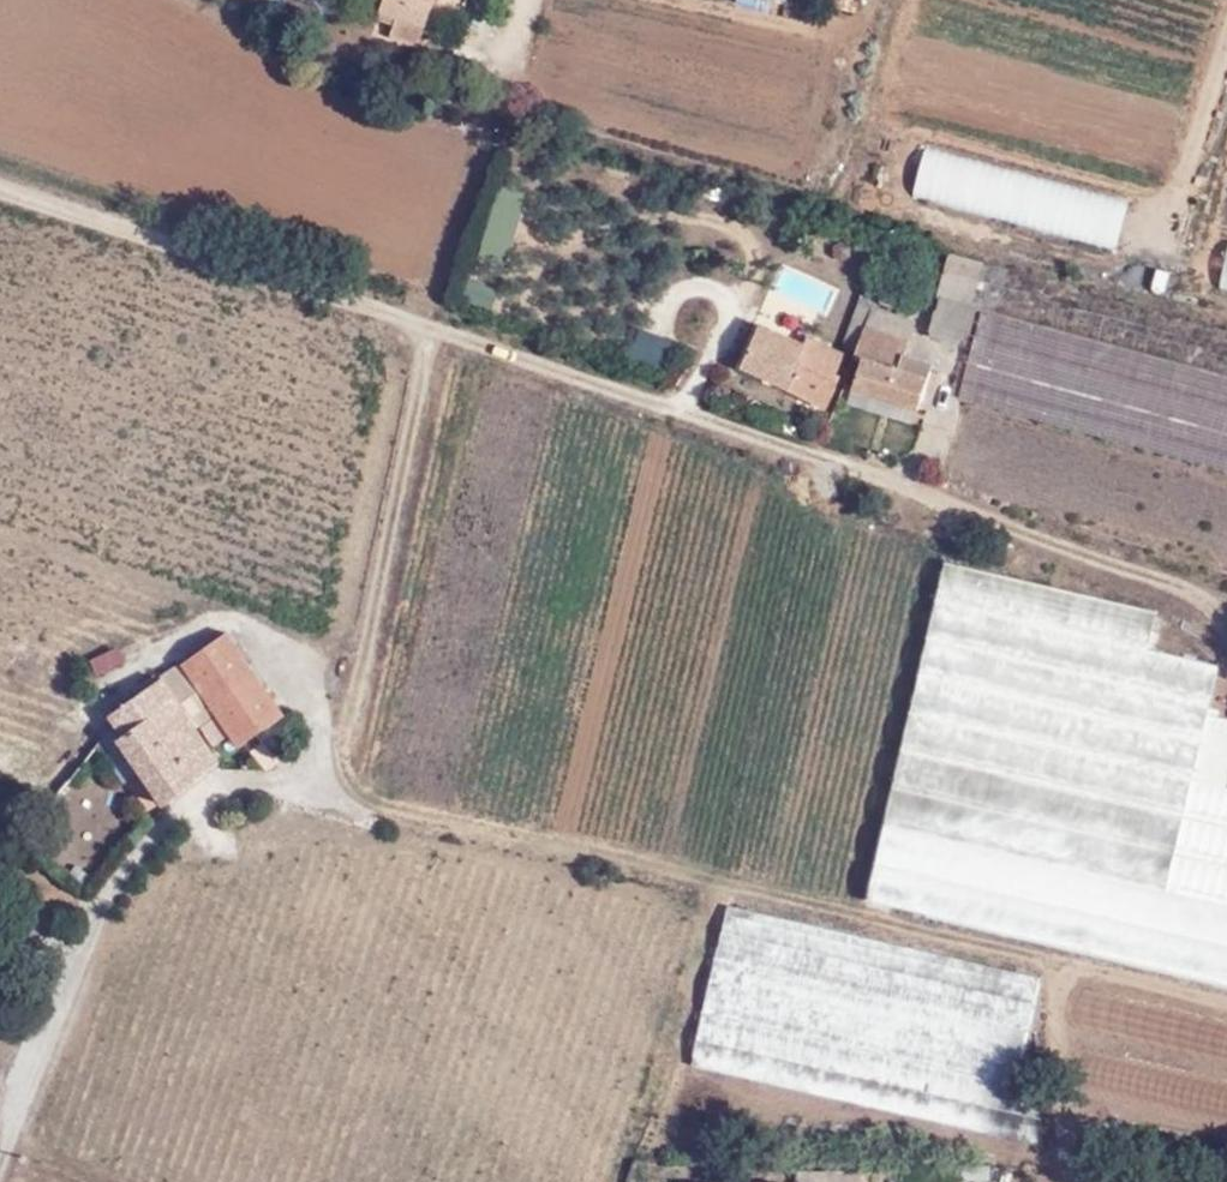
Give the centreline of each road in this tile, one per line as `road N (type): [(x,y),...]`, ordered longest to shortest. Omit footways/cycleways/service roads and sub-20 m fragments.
road 1 (track): [(1068,1181),(1061,967),(589,845),(390,810),(346,776)]
road 2 (track): [(838,198),(1148,281),(1226,43)]
road 3 (track): [(346,776),(438,334)]
road 4 (track): [(515,7),(511,74),(526,118),(546,135),(809,200),(838,198)]
road 5 (track): [(855,125),(1168,203)]
road 6 (track): [(0,775),(98,684),(198,619),(234,621)]
road 7 (track): [(887,0),(838,198)]
road 8 (track): [(875,42),(704,0)]
road 9 (track): [(1226,999),(1054,965)]
road 10 (track): [(1154,257),(1182,267),(1196,254),(1226,160)]

